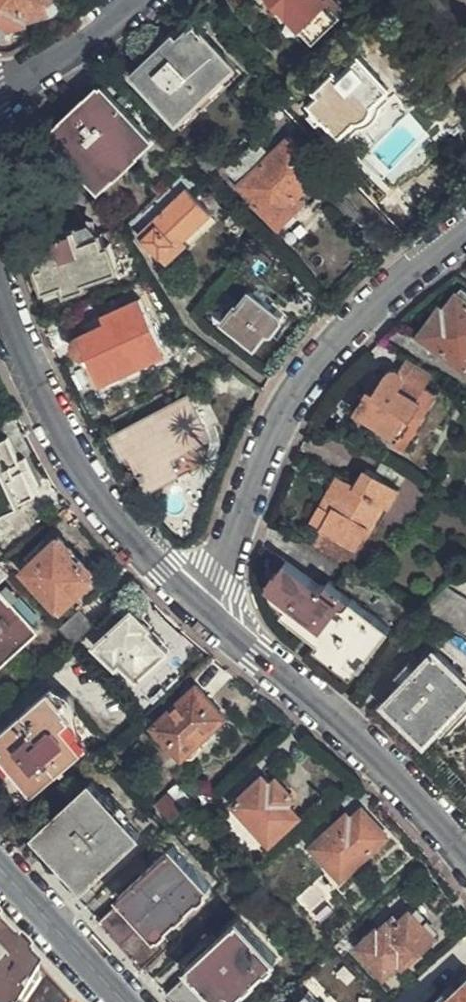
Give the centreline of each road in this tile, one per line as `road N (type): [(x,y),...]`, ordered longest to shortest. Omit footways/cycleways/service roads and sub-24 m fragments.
road 1 (residential): [(465,230),(385,292),(287,401),(256,468),(210,612)]
road 2 (residential): [(0,290),(81,470),(161,571),(210,612)]
road 3 (residential): [(210,612),(465,857)]
road 4 (secondary): [(124,1001),(0,871)]
road 5 (residential): [(0,92),(134,0)]

